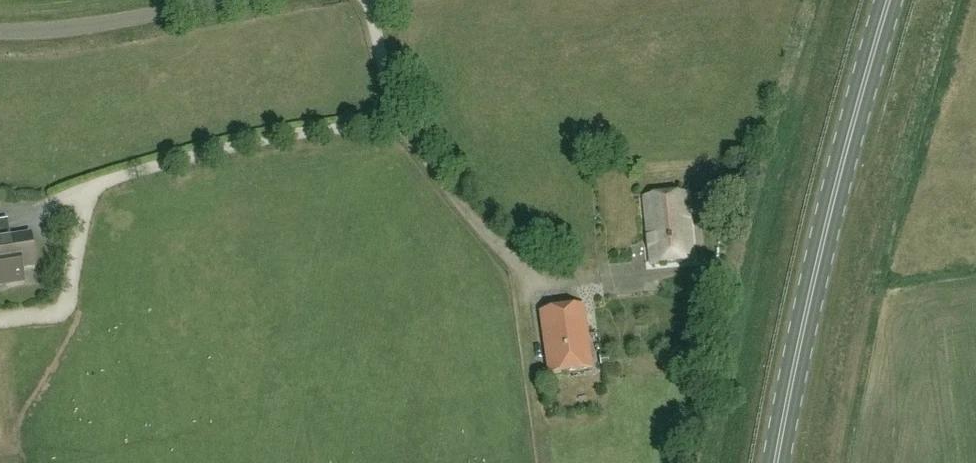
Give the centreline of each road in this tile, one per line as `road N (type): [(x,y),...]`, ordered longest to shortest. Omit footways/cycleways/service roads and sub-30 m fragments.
road 1 (primary): [(789,462),(817,307),(896,0)]
road 2 (unclassified): [(224,0),(0,30)]

